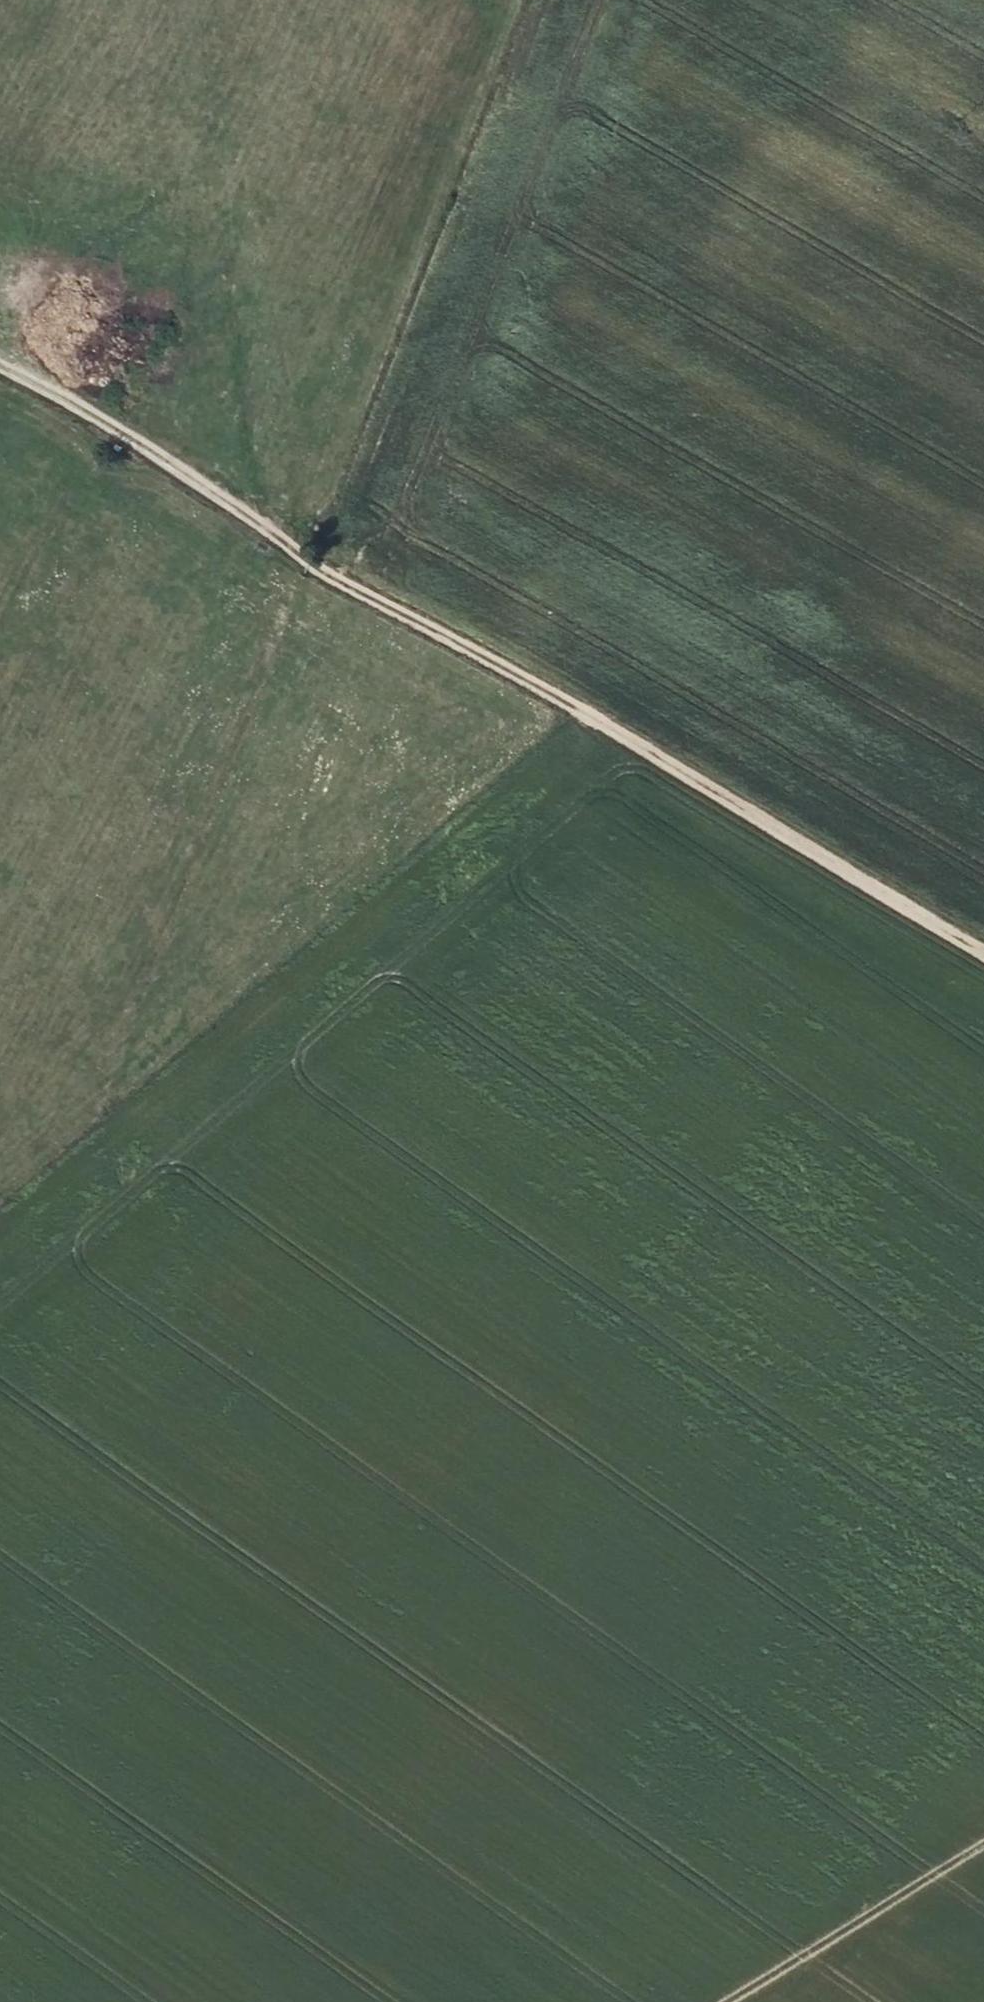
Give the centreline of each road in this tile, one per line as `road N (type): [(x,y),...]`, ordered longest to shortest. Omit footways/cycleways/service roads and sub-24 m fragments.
road 1 (track): [(0,352),(508,678),(983,949)]
road 2 (track): [(728,2001),(983,1854)]

